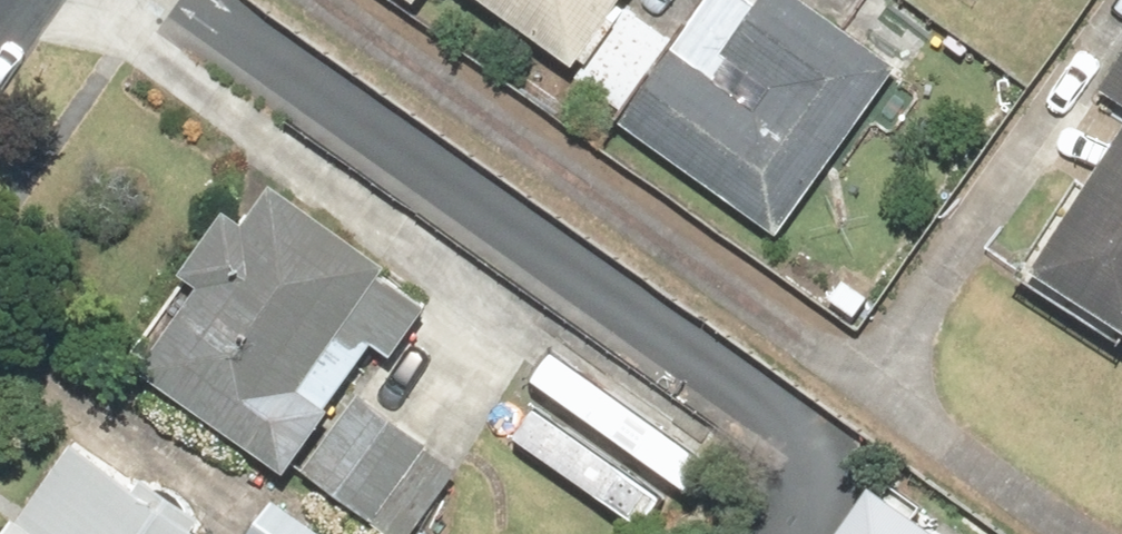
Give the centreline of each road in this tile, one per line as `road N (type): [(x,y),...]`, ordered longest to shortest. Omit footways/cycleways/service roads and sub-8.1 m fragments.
road 1 (residential): [(165,0),(815,454),(815,477),(781,533)]

